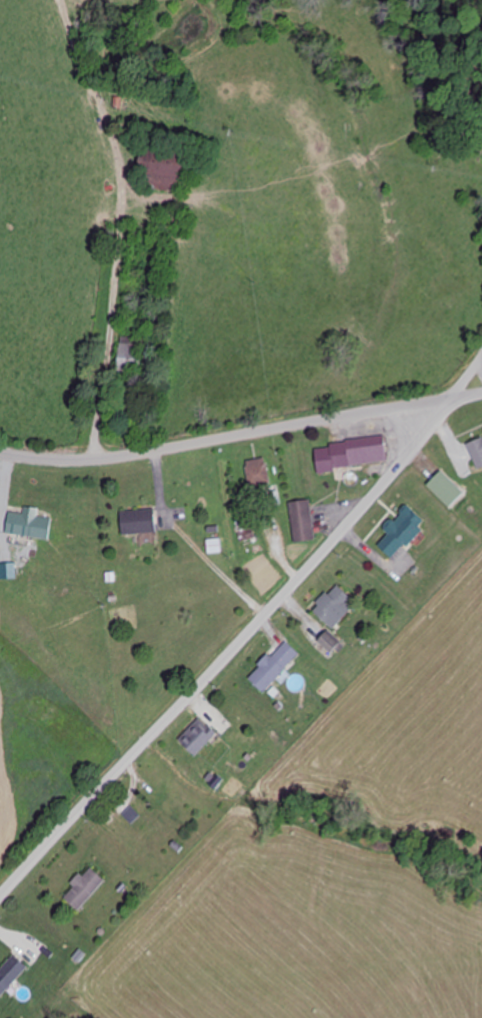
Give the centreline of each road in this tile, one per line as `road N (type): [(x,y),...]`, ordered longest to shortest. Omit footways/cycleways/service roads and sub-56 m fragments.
road 1 (residential): [(0,894),(327,546),(481,359)]
road 2 (residential): [(67,464),(87,255),(91,68),(65,0)]
road 3 (residential): [(449,403),(102,463),(0,458)]

